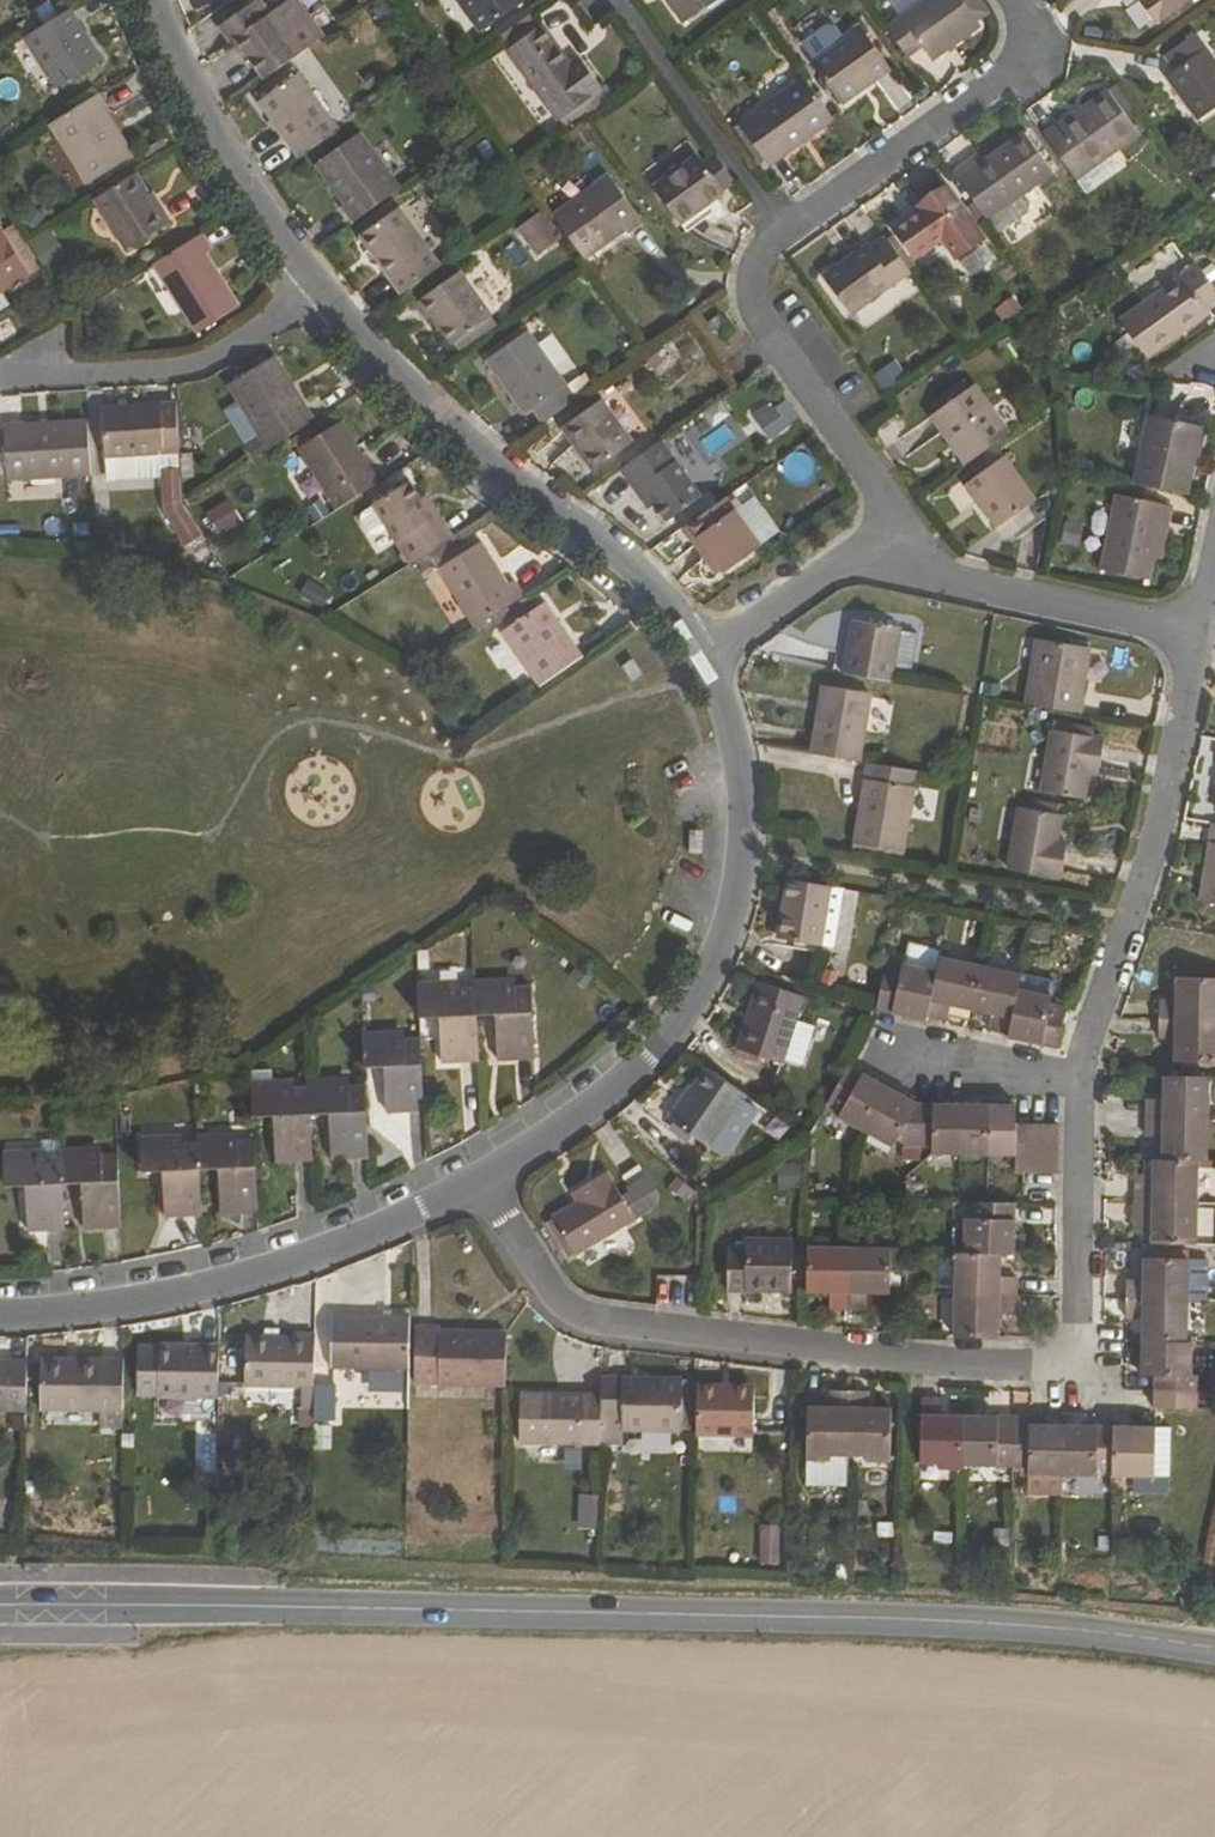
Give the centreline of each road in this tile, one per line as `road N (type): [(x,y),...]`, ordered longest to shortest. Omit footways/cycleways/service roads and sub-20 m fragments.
road 1 (tertiary): [(1214,1648),(802,1617),(0,1605)]
road 2 (residential): [(1079,1083),(1076,1367),(957,1363),(592,1318),(552,1290),(483,1176)]
road 3 (residential): [(701,654),(737,741),(742,787),(744,842),(717,953),(673,1028),(618,1084),(483,1176)]
road 4 (residential): [(322,286),(444,424),(654,588),(701,654)]
road 5 (residential): [(483,1176),(290,1264),(146,1302),(0,1315)]
road 6 (residential): [(1199,634),(1150,860),(1079,1083)]
road 7 (residential): [(784,229),(754,263),(758,314),(880,488),(884,513),(873,539)]
road 8 (residential): [(1015,0),(1027,24),(1016,67),(784,229)]
road 9 (residential): [(0,378),(196,367),(322,286)]
road 10 (residential): [(873,539),(930,575),(1199,634)]
road 11 (residential): [(155,0),(215,137),(322,286)]
road 12 (residential): [(620,0),(784,229)]
road 13 (residential): [(873,539),(701,654)]
road 14 (residential): [(1079,1083),(905,1046)]

